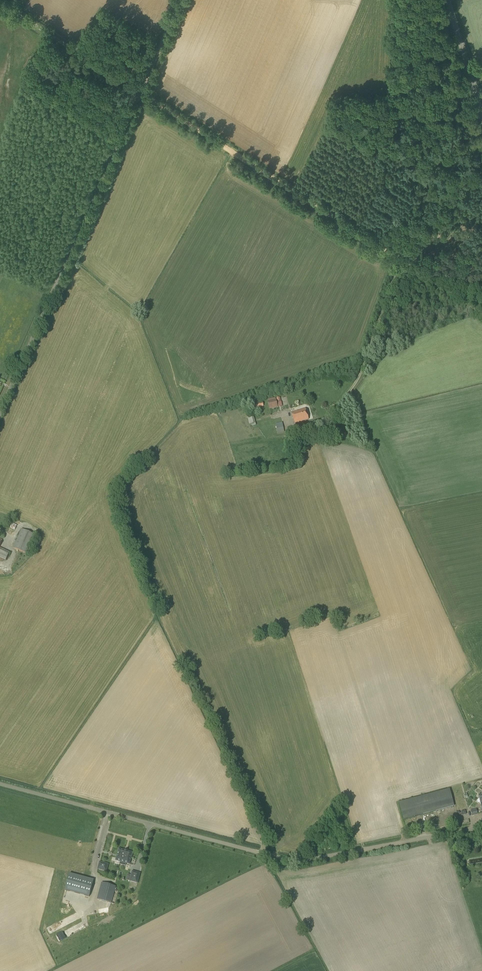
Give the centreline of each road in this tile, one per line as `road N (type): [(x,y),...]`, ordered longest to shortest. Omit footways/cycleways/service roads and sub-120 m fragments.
road 1 (unclassified): [(481,829),(296,859),(0,785)]
road 2 (track): [(143,90),(481,311)]
road 3 (unclassified): [(0,414),(143,90)]
road 4 (unclassified): [(143,90),(1,0)]

